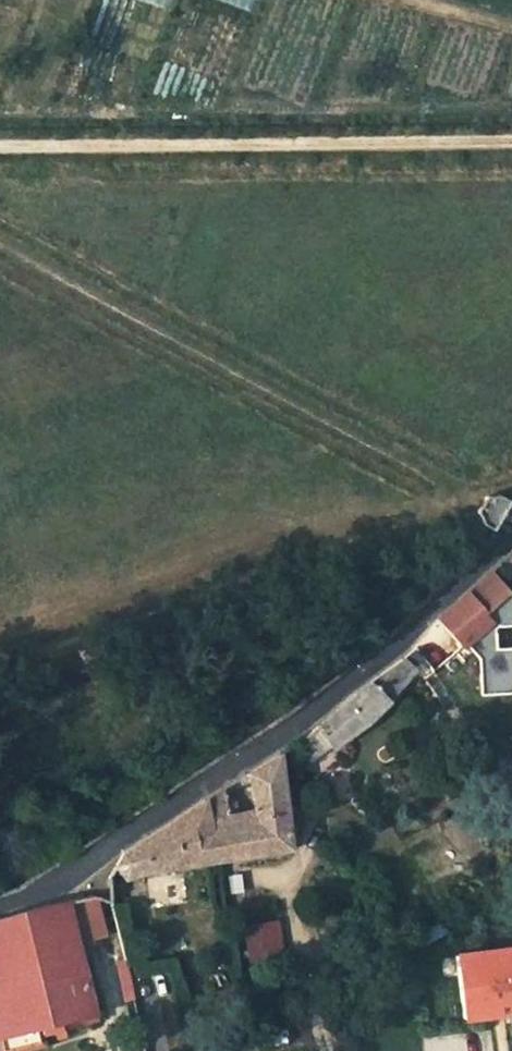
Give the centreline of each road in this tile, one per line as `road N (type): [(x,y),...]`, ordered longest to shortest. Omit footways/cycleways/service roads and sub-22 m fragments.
road 1 (residential): [(0,907),(28,898),(294,731),(511,537)]
road 2 (track): [(0,147),(511,141)]

